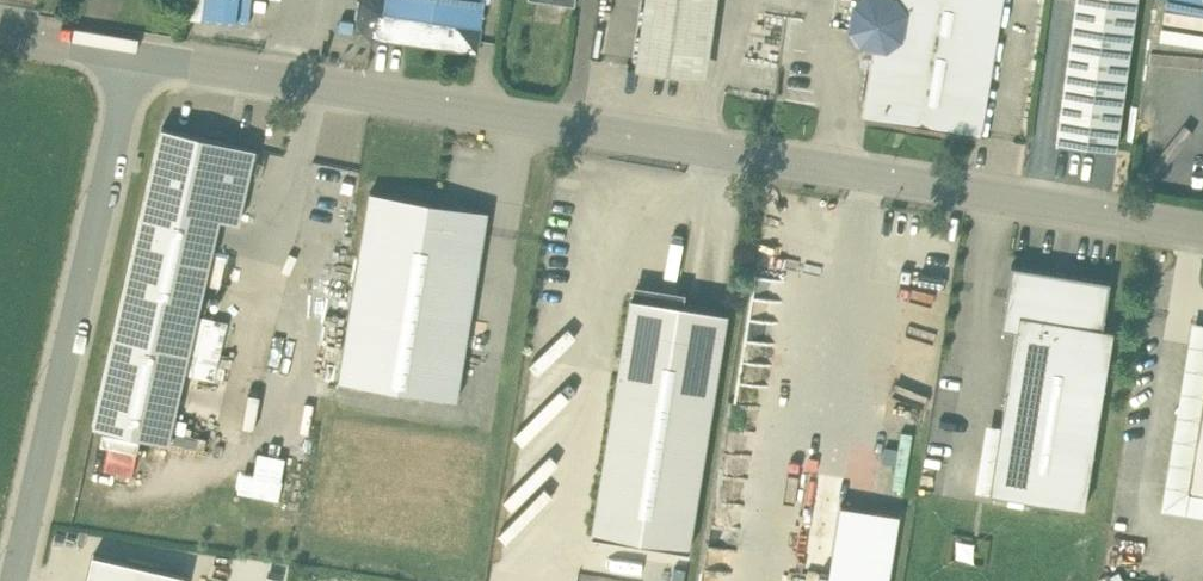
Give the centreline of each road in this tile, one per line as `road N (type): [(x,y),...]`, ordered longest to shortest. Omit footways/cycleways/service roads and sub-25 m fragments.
road 1 (unclassified): [(126,58),(1202,229)]
road 2 (residential): [(7,580),(126,58)]
road 3 (unclassified): [(0,39),(126,58)]

